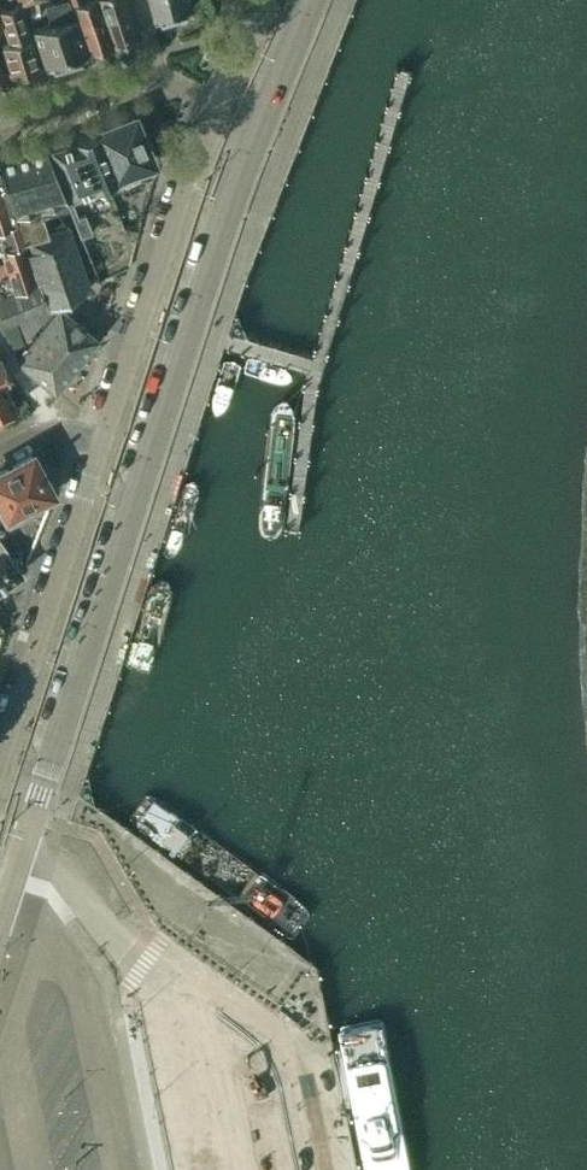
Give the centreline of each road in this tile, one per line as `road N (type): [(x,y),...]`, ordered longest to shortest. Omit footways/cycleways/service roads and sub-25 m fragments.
road 1 (tertiary): [(0,918),(222,219),(311,0)]
road 2 (residential): [(267,0),(188,180),(0,760)]

